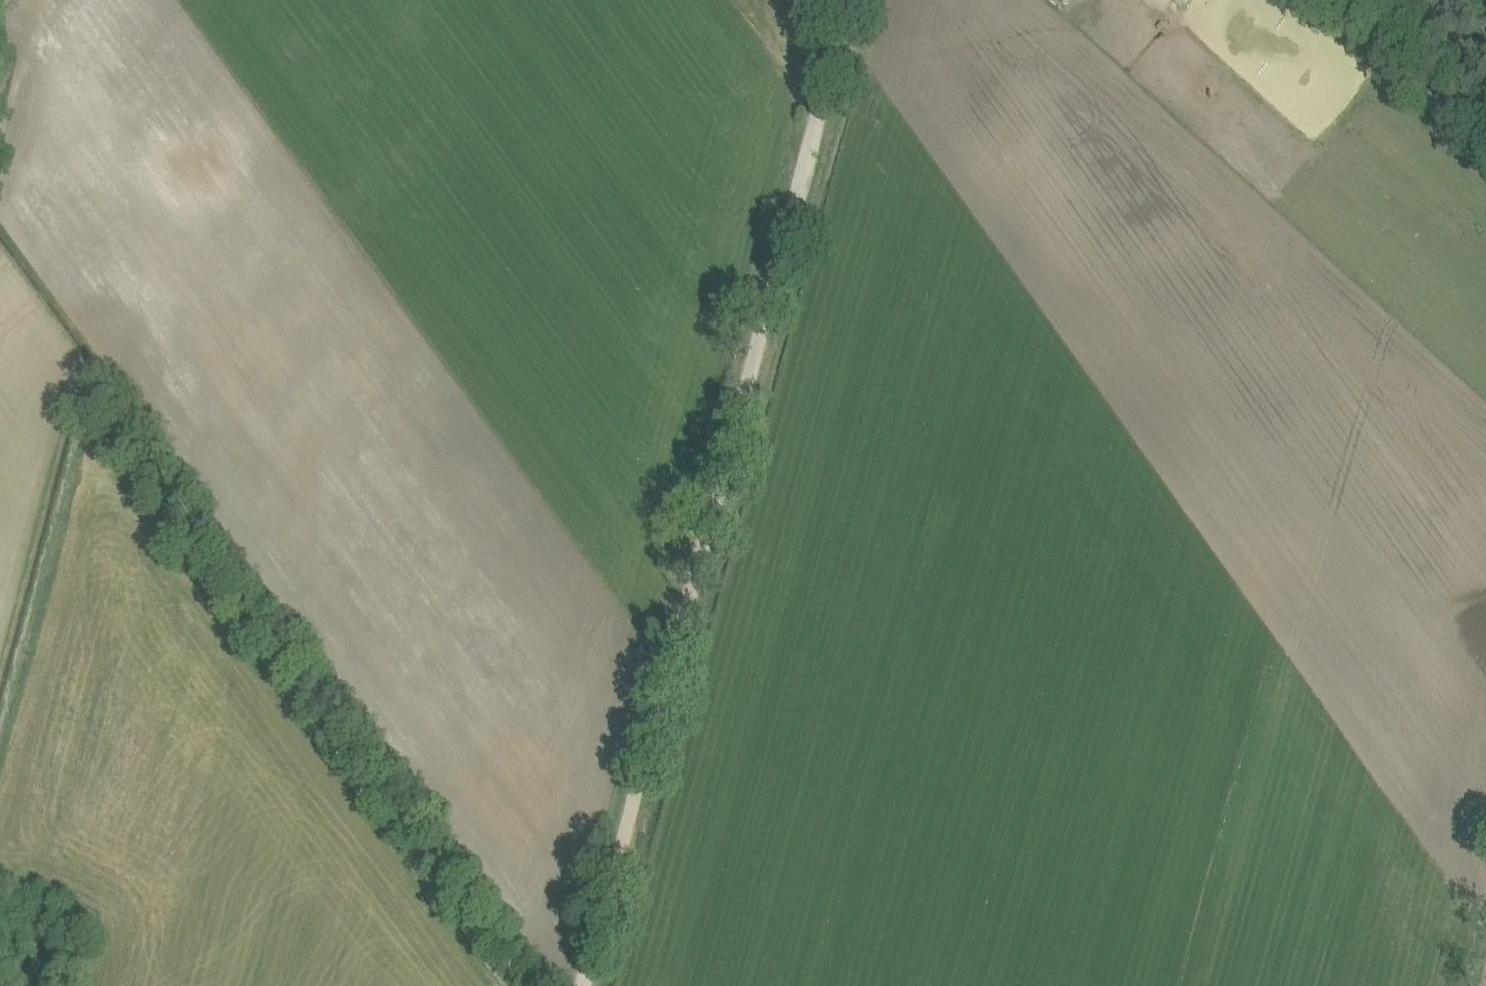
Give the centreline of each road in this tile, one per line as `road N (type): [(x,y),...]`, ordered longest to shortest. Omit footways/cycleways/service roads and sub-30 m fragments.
road 1 (track): [(584,985),(848,0)]
road 2 (track): [(1323,0),(1485,147)]

